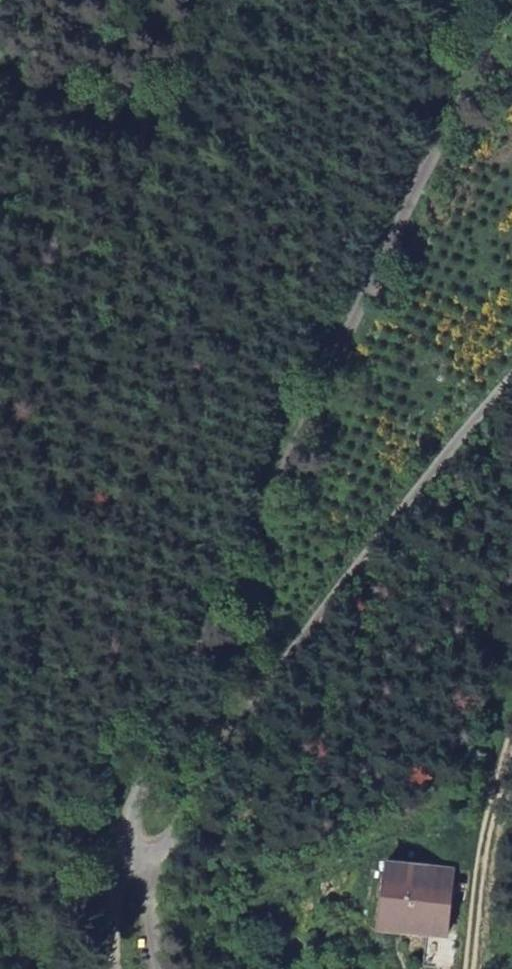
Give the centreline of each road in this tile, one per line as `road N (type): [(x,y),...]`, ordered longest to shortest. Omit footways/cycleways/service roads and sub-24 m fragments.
road 1 (unclassified): [(142,867),(127,845),(143,782),(407,212),(511,34)]
road 2 (unclassified): [(511,383),(406,506),(157,859),(142,867)]
road 3 (track): [(511,733),(477,888),(468,968)]

